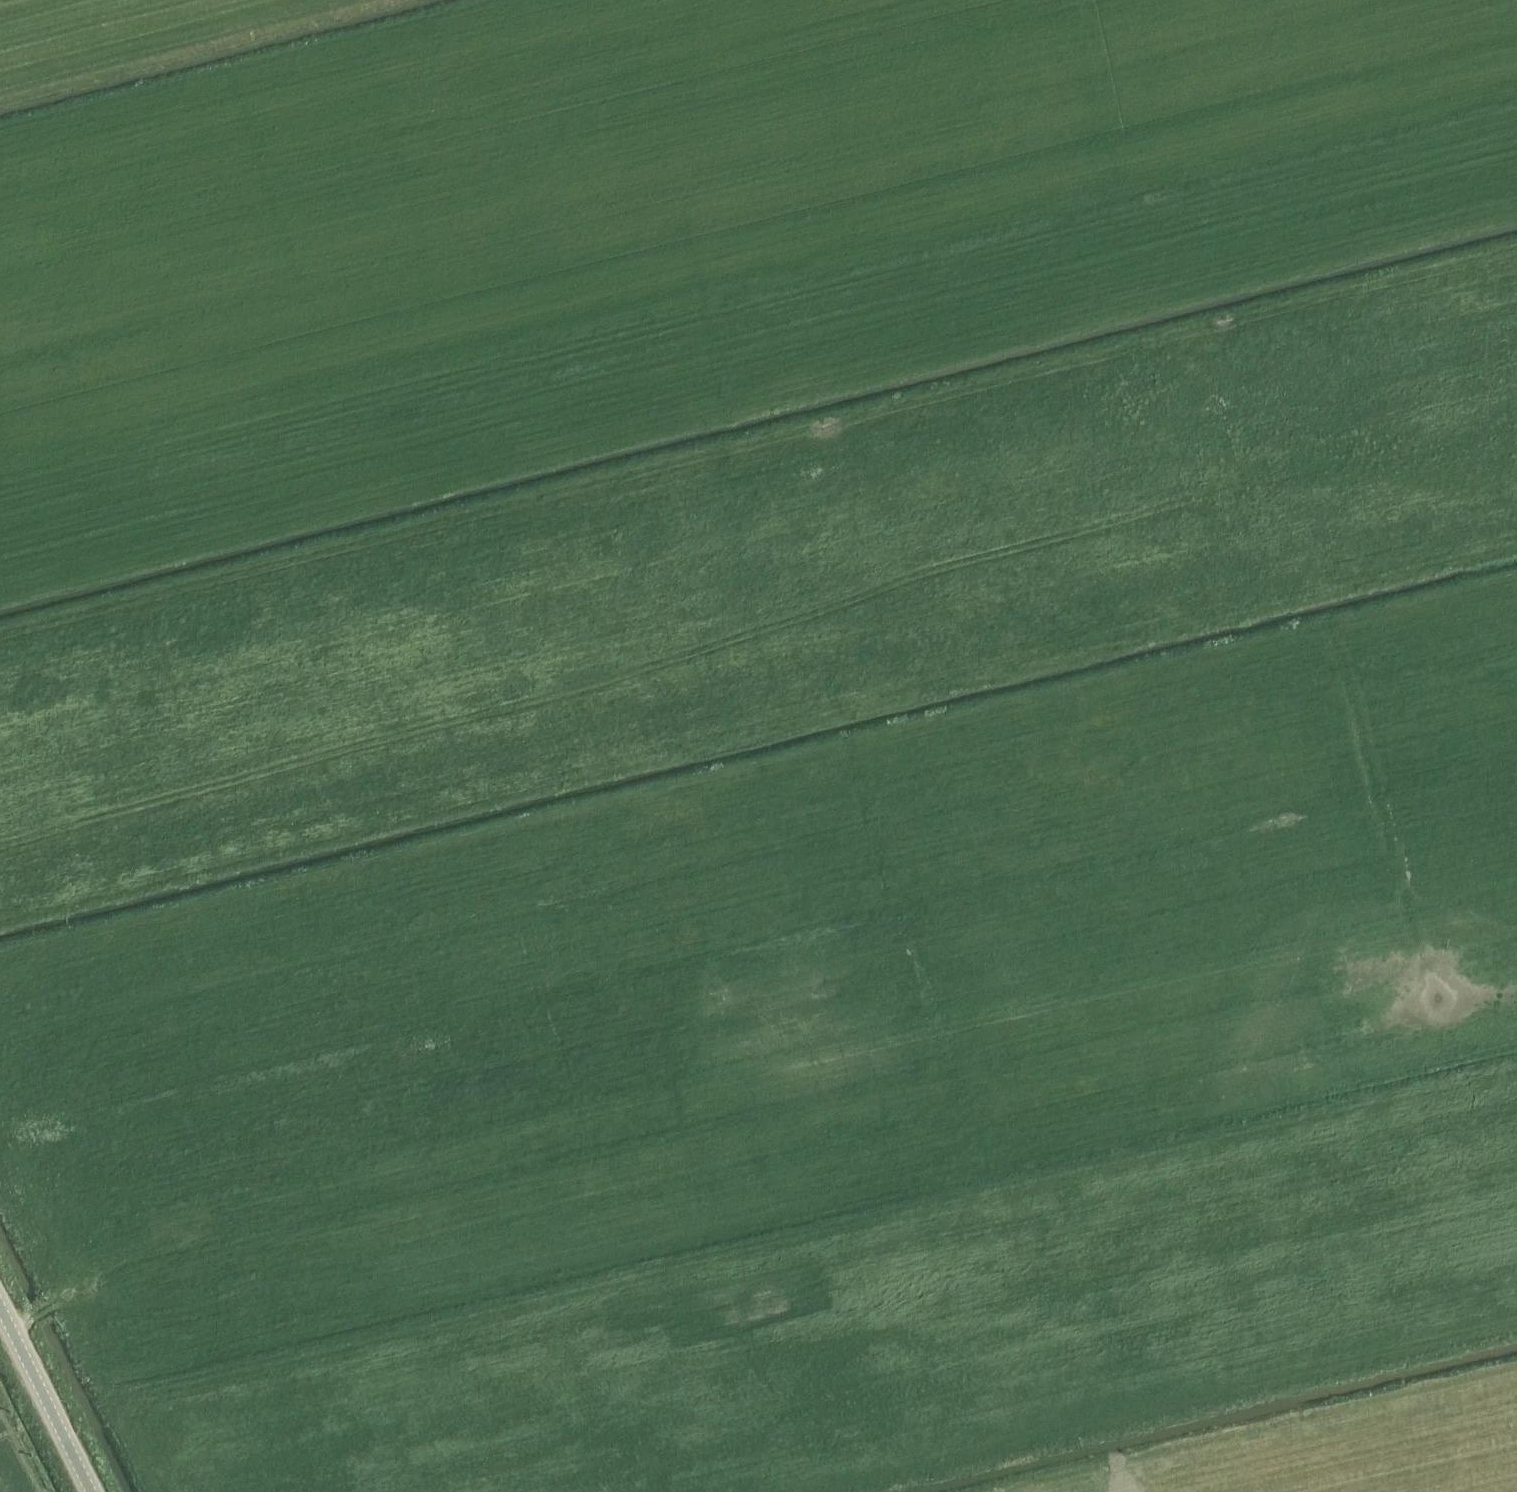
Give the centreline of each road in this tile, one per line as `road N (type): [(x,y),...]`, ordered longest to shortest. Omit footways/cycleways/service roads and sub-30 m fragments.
road 1 (tertiary): [(101,1491),(0,1288)]

